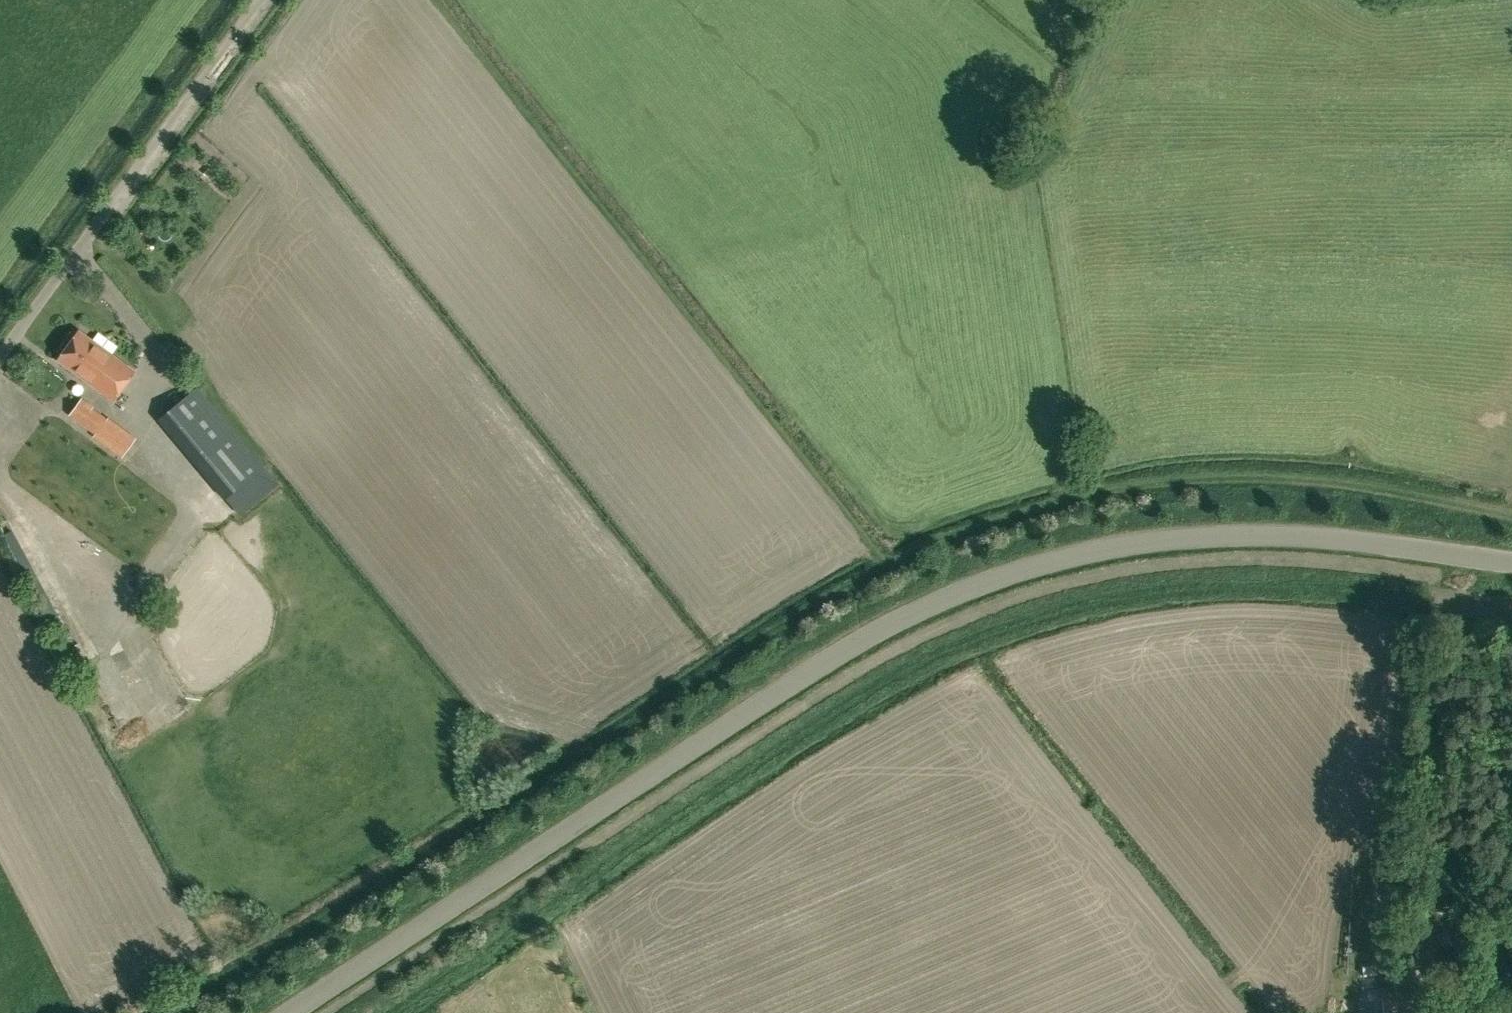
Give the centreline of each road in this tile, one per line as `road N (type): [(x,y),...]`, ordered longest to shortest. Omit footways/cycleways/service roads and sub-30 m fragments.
road 1 (unclassified): [(291,1012),(833,661),(976,590),(1097,552),(1222,537),(1376,543),(1511,563)]
road 2 (track): [(443,0),(888,560)]
road 3 (unclassified): [(0,361),(263,0)]

